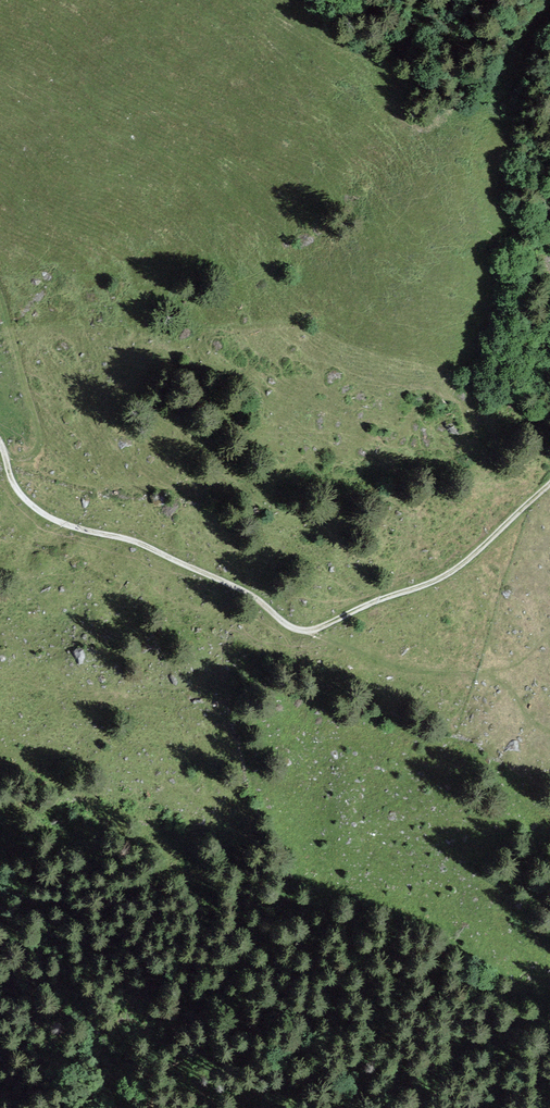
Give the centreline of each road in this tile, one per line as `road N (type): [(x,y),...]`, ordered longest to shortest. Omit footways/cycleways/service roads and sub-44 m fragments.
road 1 (track): [(0,446),(13,487),(47,515),(128,536),(251,593),(289,626),(315,628)]
road 2 (track): [(315,628),(448,573),(549,483)]
road 3 (track): [(1,448),(15,457),(40,445),(0,304)]

